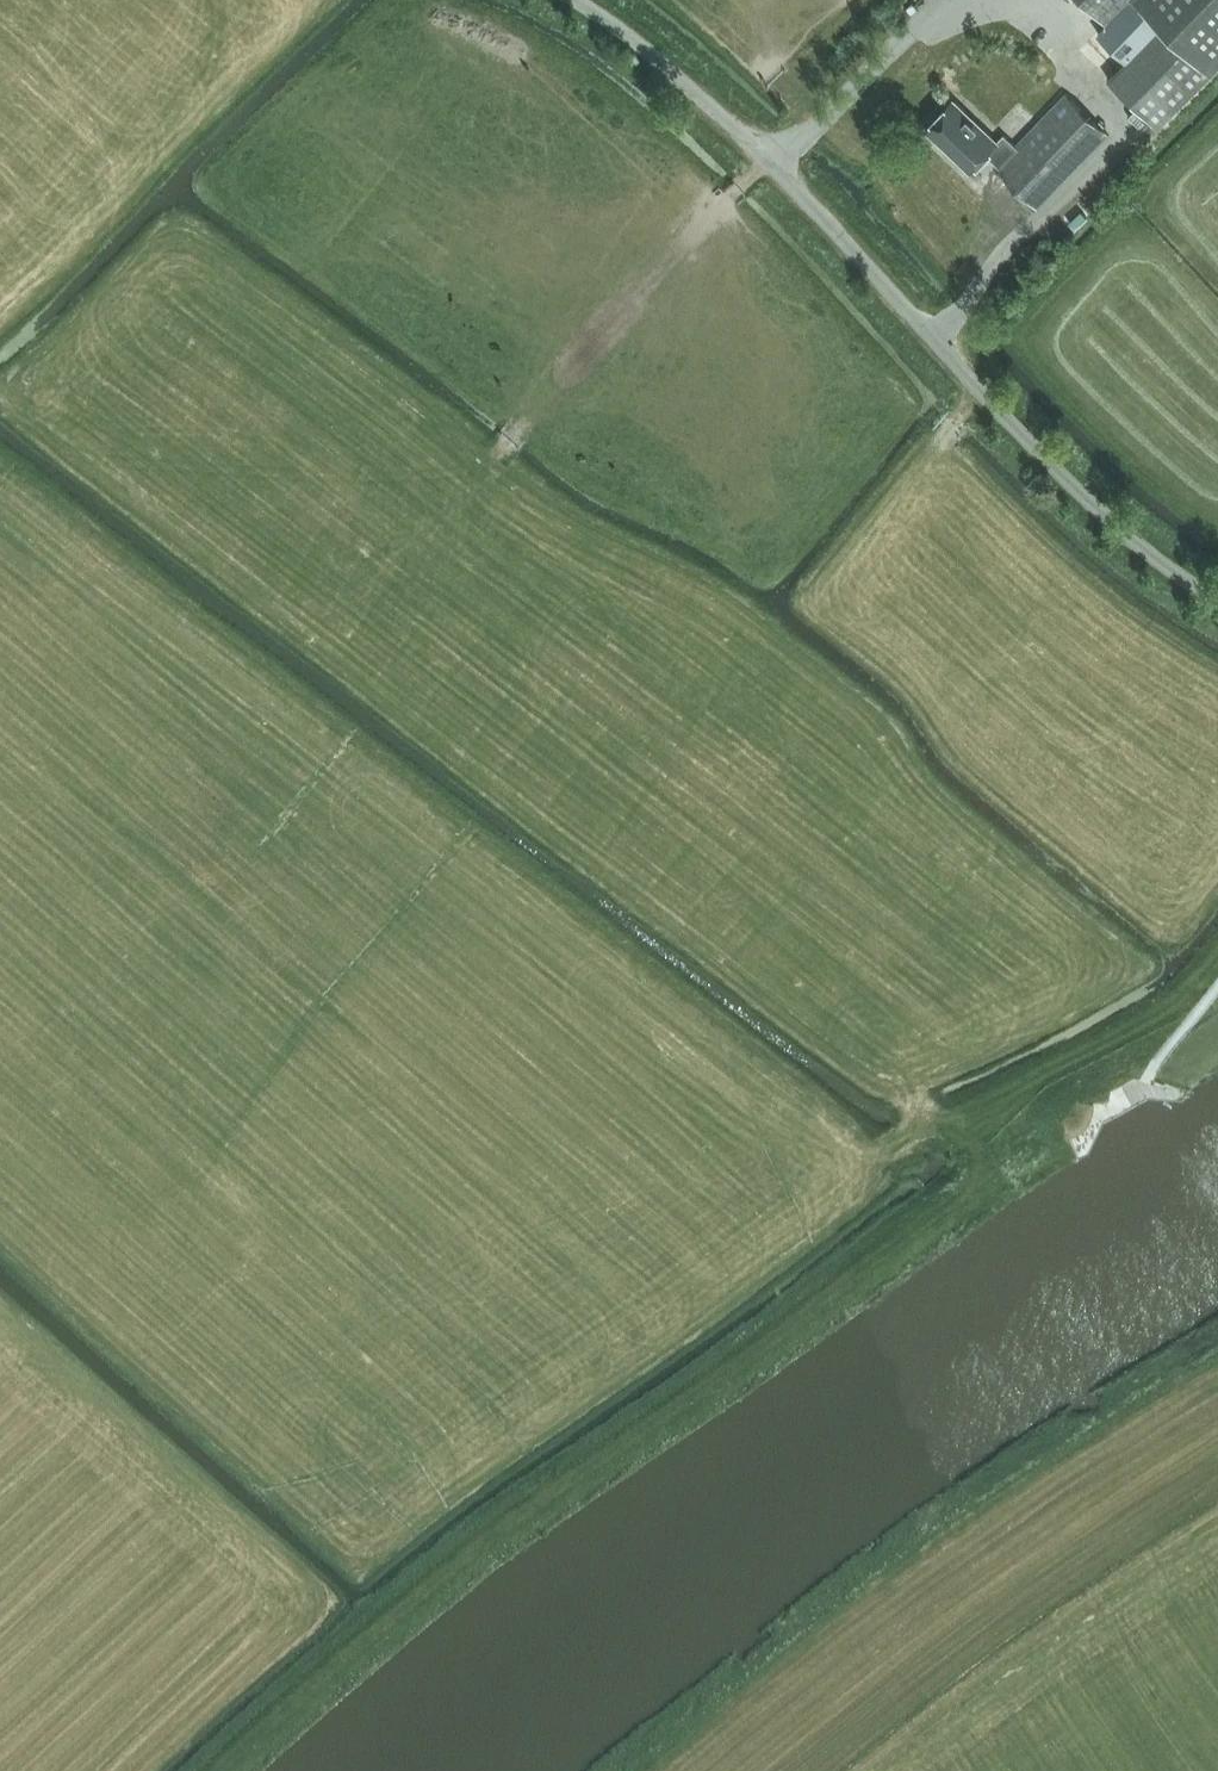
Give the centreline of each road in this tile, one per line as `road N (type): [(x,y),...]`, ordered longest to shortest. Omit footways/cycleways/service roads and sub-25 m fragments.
road 1 (unclassified): [(1217,601),(1062,475),(677,73),(572,0)]

